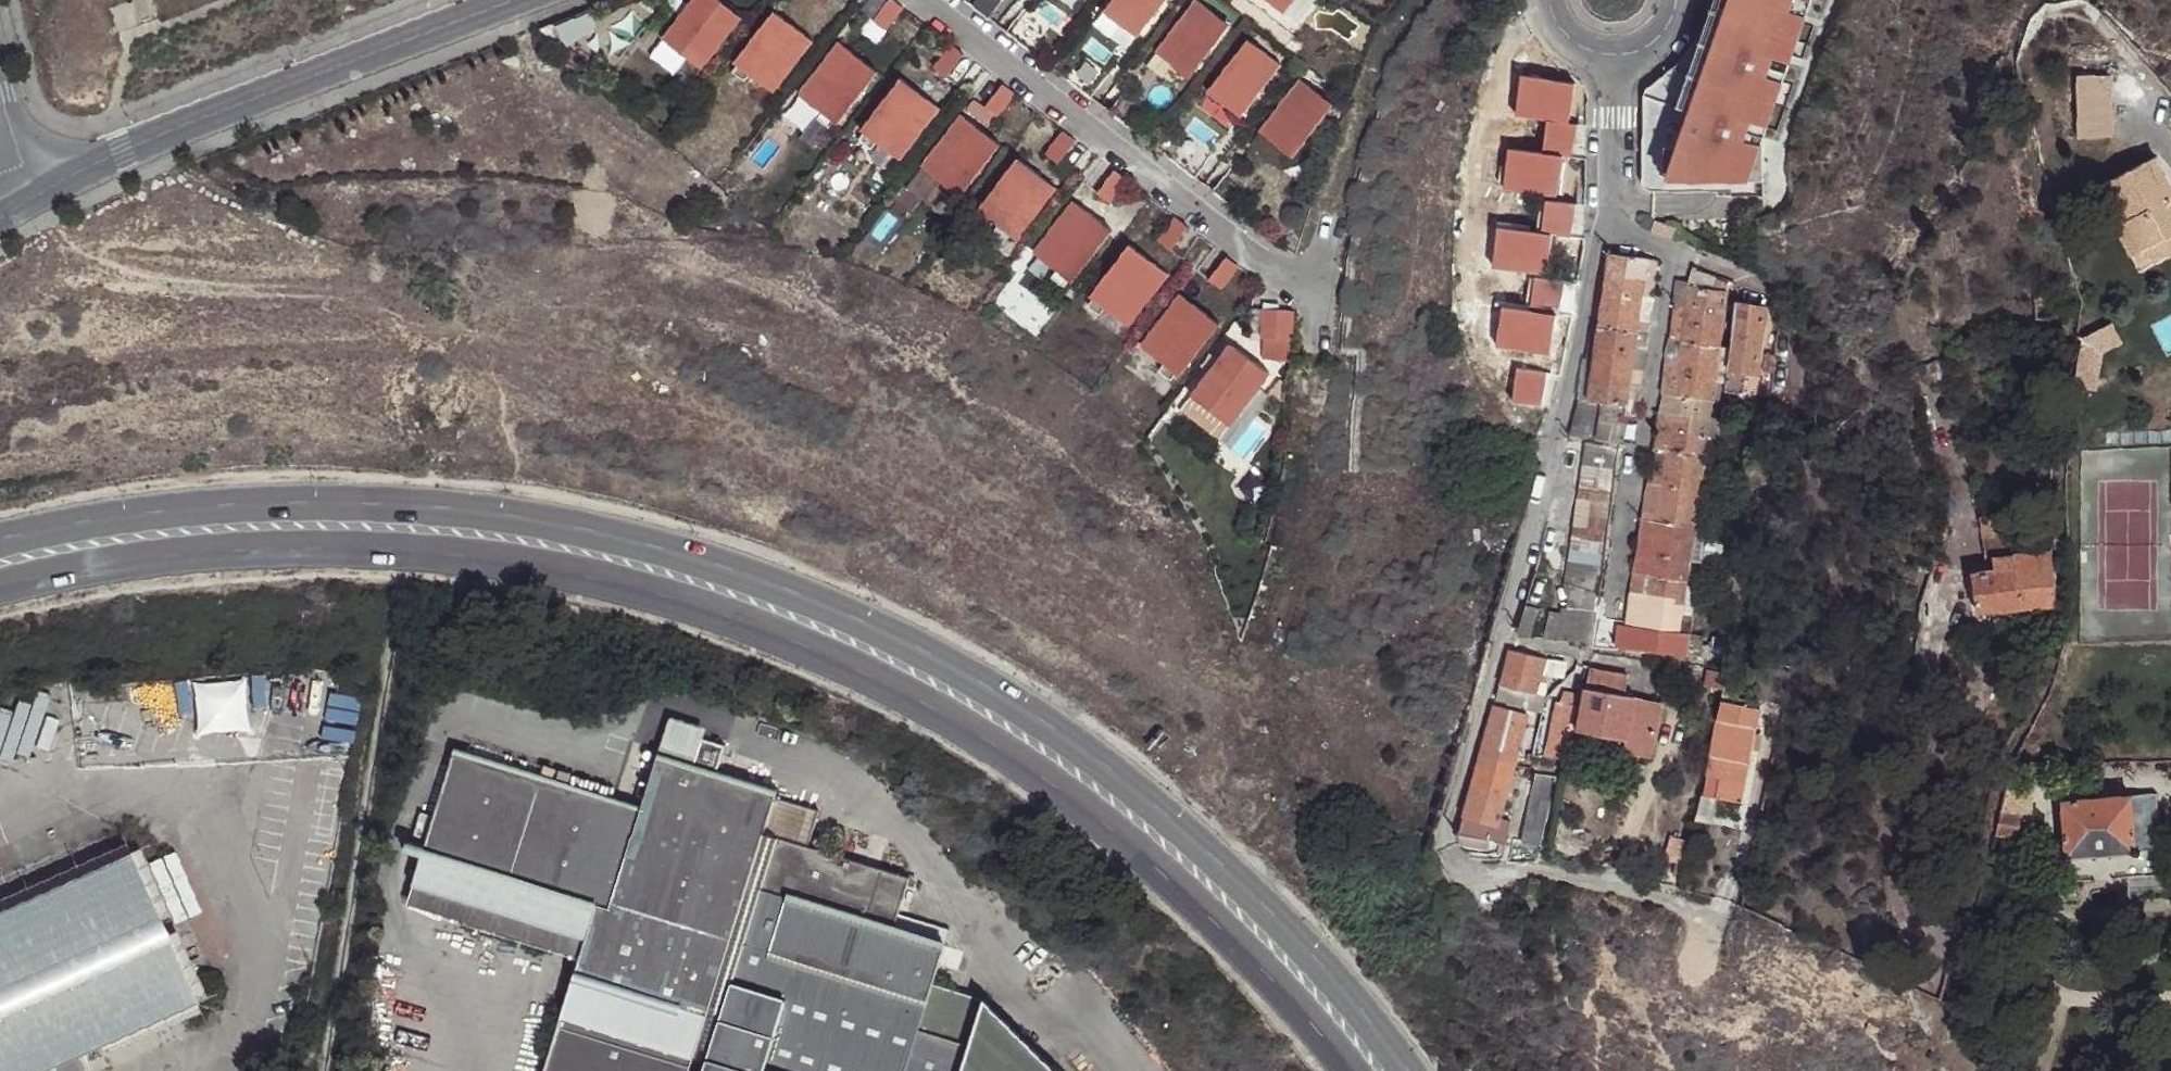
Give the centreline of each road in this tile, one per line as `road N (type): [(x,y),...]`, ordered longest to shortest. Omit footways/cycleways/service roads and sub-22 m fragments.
road 1 (primary): [(1407,1070),(1283,927),(1123,783),(943,662),(781,590),(595,531),(413,507),(226,506),(0,543)]
road 2 (primary): [(0,587),(137,560),(309,547),(589,574),(673,598),(920,702),(1098,819),(1258,968),(1345,1070)]
road 3 (residential): [(1709,908),(1612,882),(1471,872),(1457,864),(1446,836),(1567,417),(1611,198),(1610,59)]
road 4 (residential): [(1327,260),(1292,281),(927,0)]
road 5 (residential): [(504,0),(41,184)]
road 6 (unclassified): [(0,63),(41,184)]

